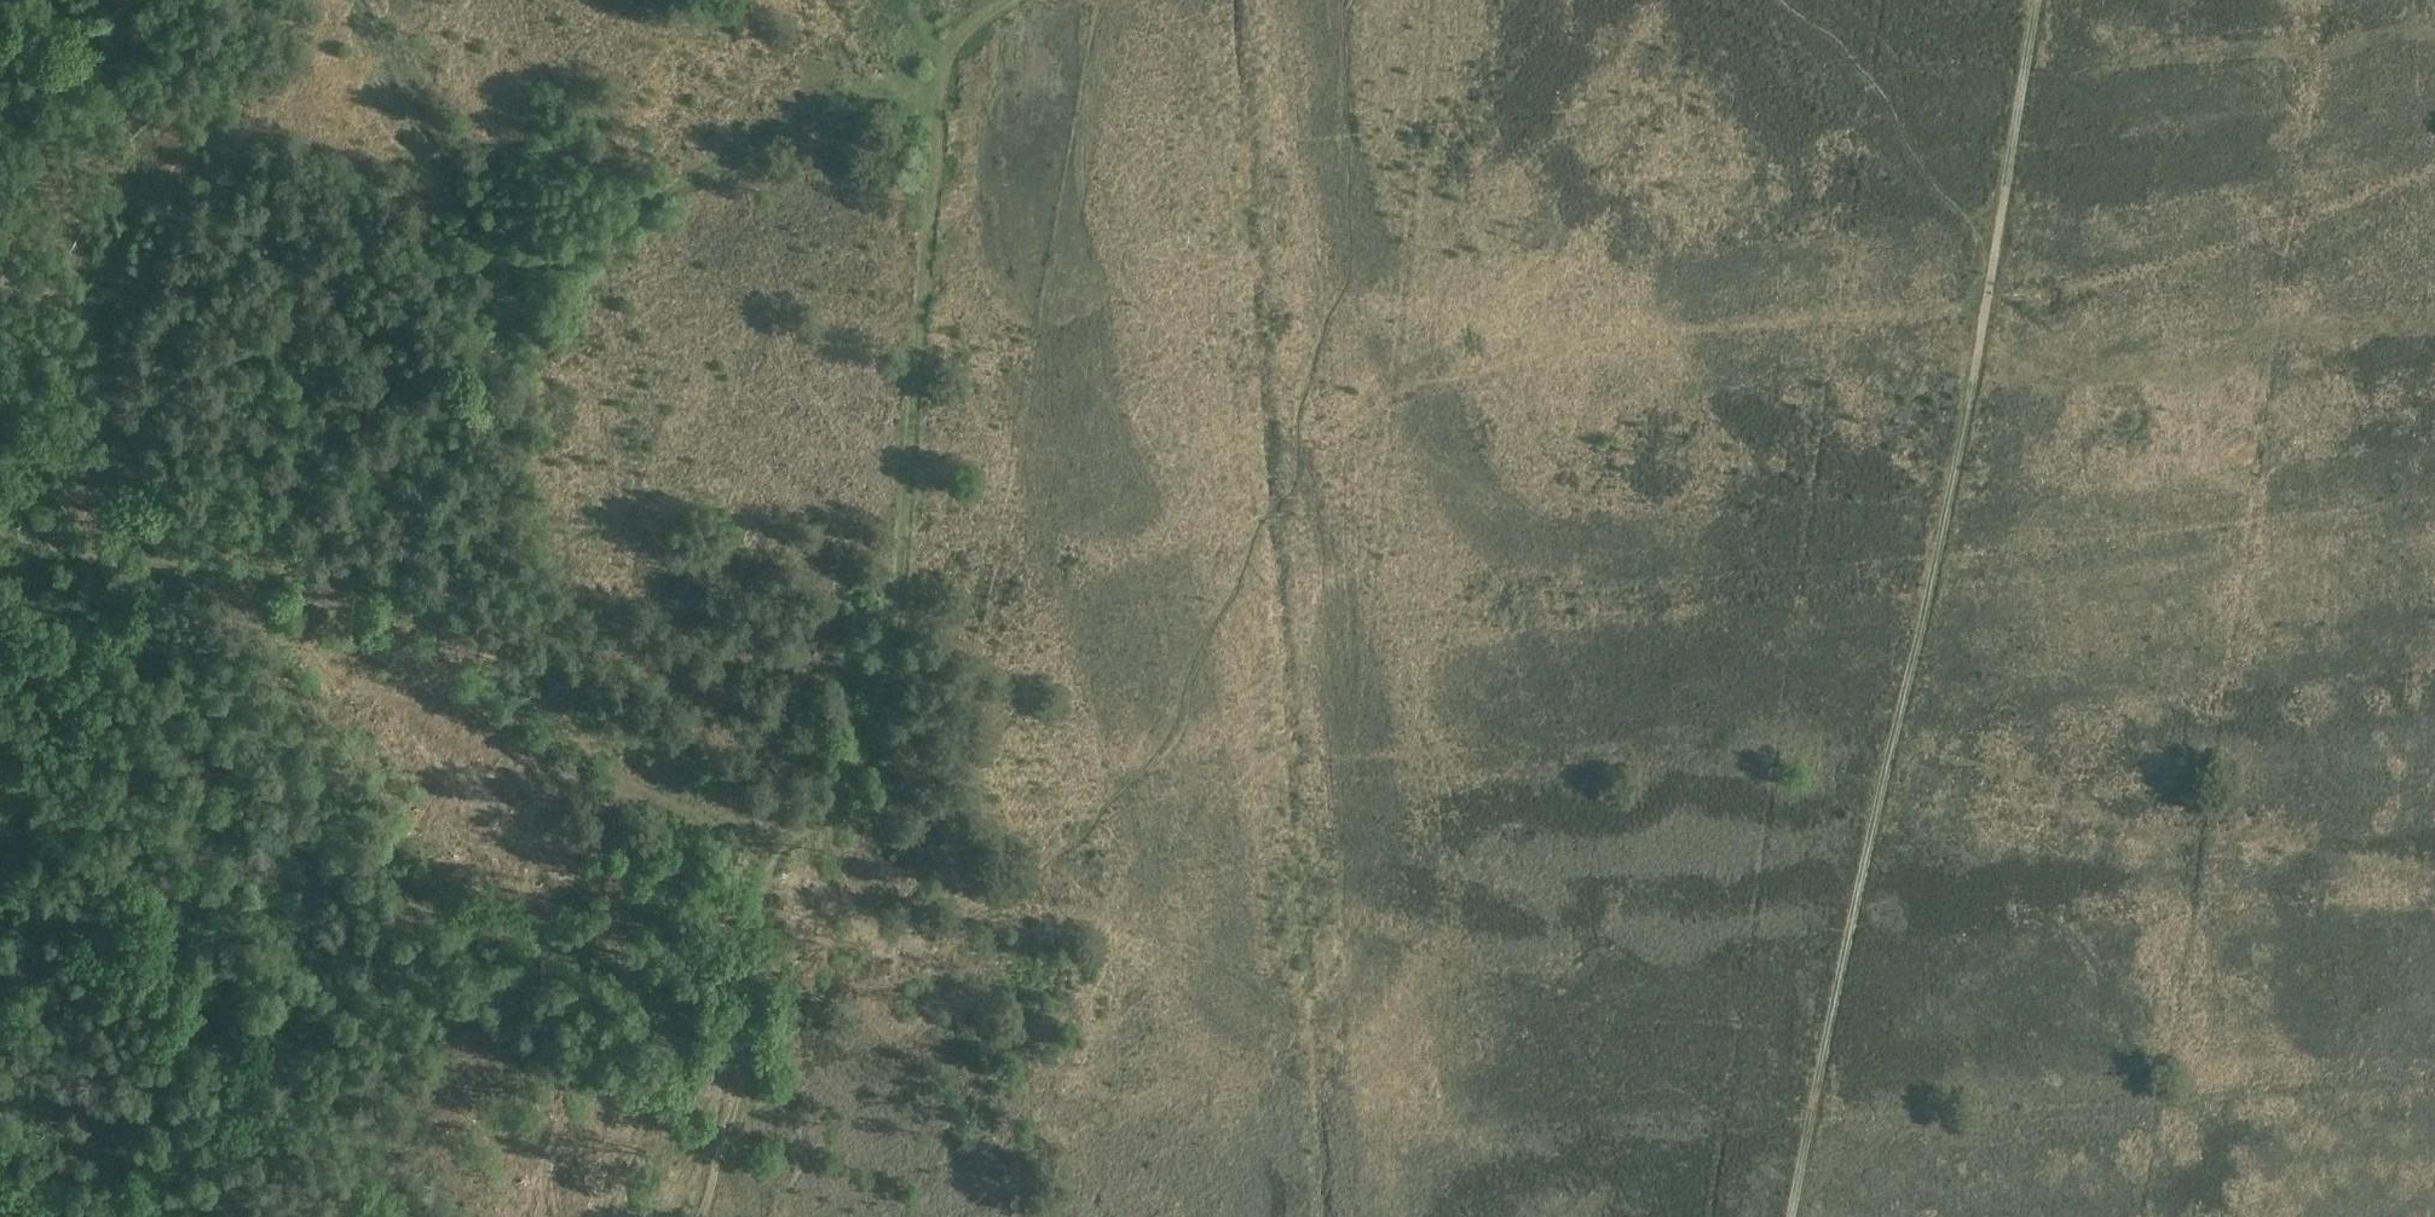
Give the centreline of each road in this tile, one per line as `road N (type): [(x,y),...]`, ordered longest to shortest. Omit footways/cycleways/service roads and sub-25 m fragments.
road 1 (track): [(364,0),(474,216),(517,276),(852,87),(882,91),(940,120)]

